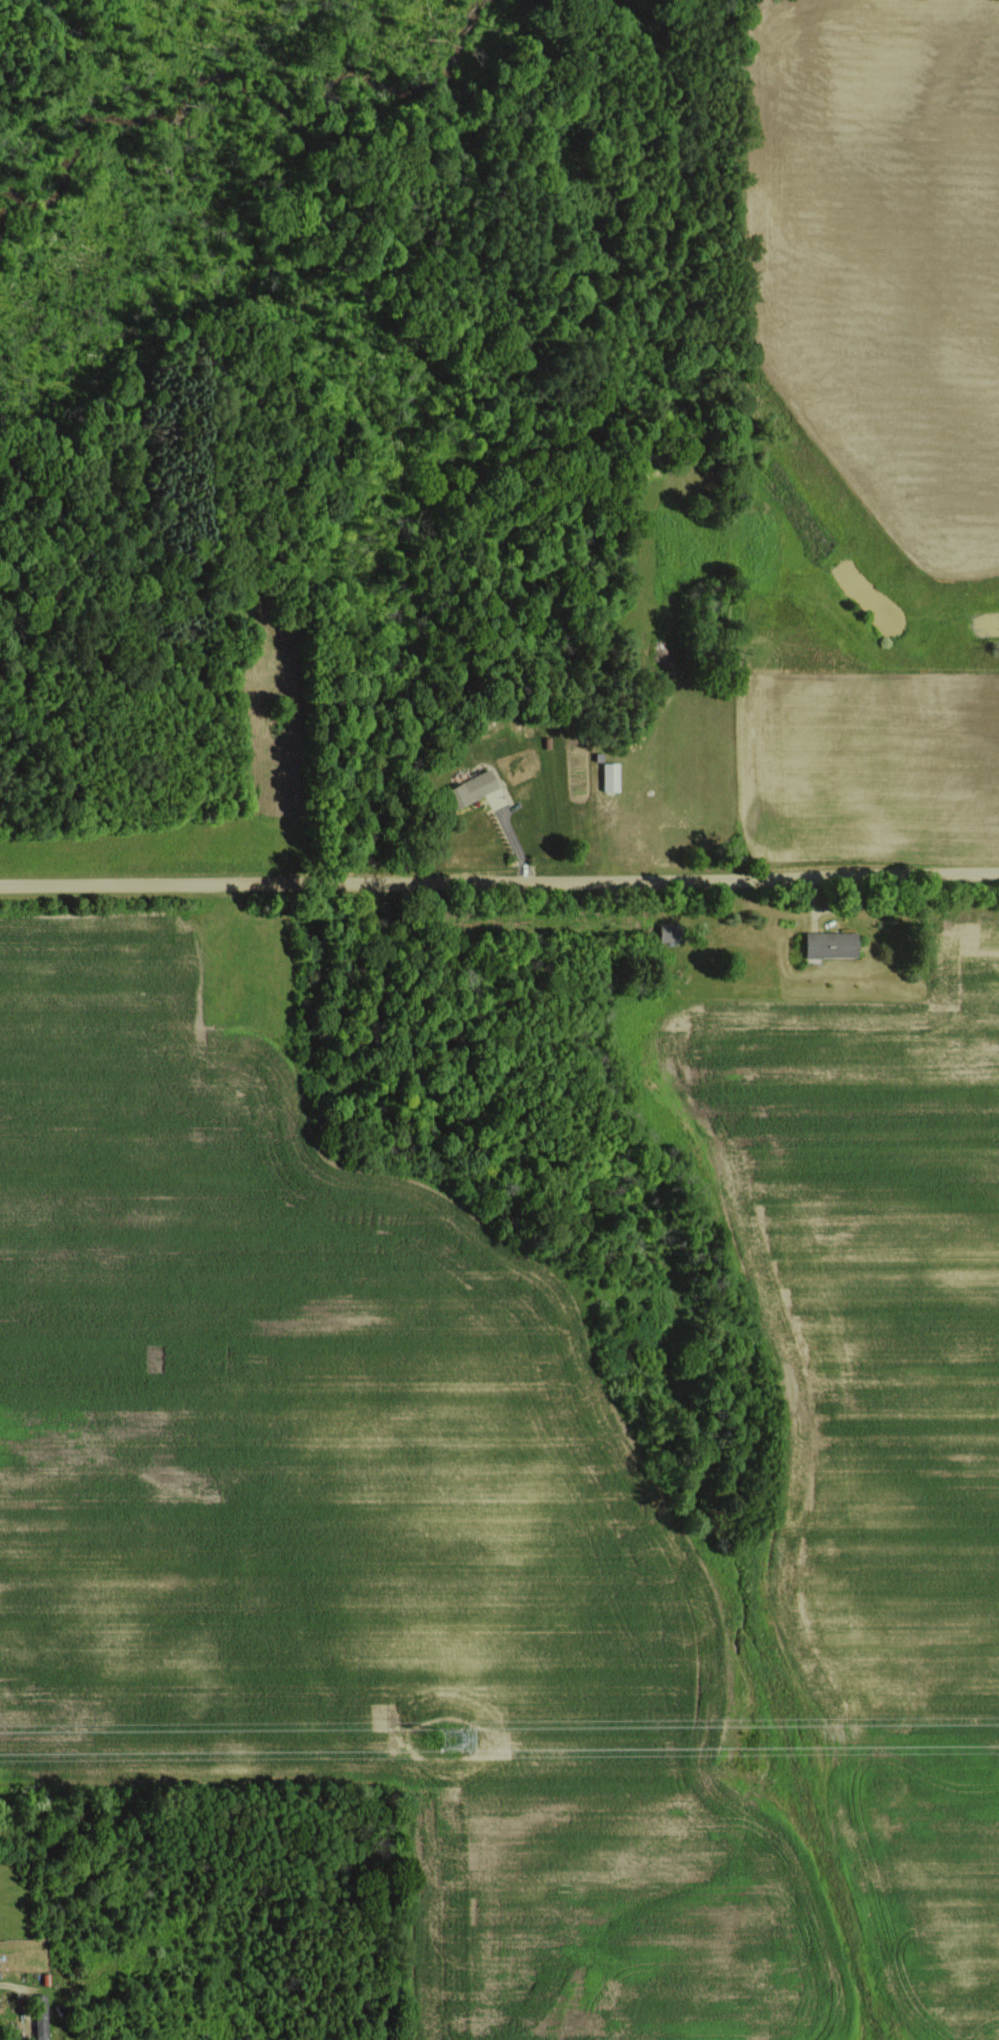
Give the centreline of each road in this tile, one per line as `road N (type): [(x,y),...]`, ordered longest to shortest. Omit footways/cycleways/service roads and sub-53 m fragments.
road 1 (residential): [(998,876),(0,888)]

